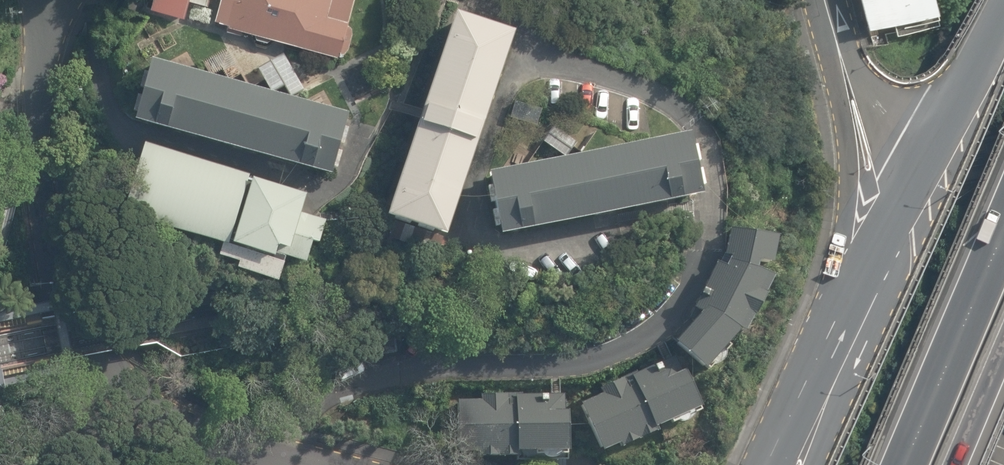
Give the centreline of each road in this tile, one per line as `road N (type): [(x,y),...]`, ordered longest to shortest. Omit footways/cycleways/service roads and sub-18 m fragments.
road 1 (residential): [(115,379),(79,327),(55,246),(40,155),(43,60)]
road 2 (residential): [(848,337),(854,162),(839,51)]
road 3 (motorway): [(900,464),(1003,226)]
road 4 (residential): [(335,464),(167,411),(115,379)]
road 5 (tertiary): [(848,337),(937,147)]
road 6 (motorway): [(937,147),(1003,12)]
road 7 (residential): [(839,51),(881,120),(937,147)]
road 8 (tertiary): [(789,464),(848,337)]

